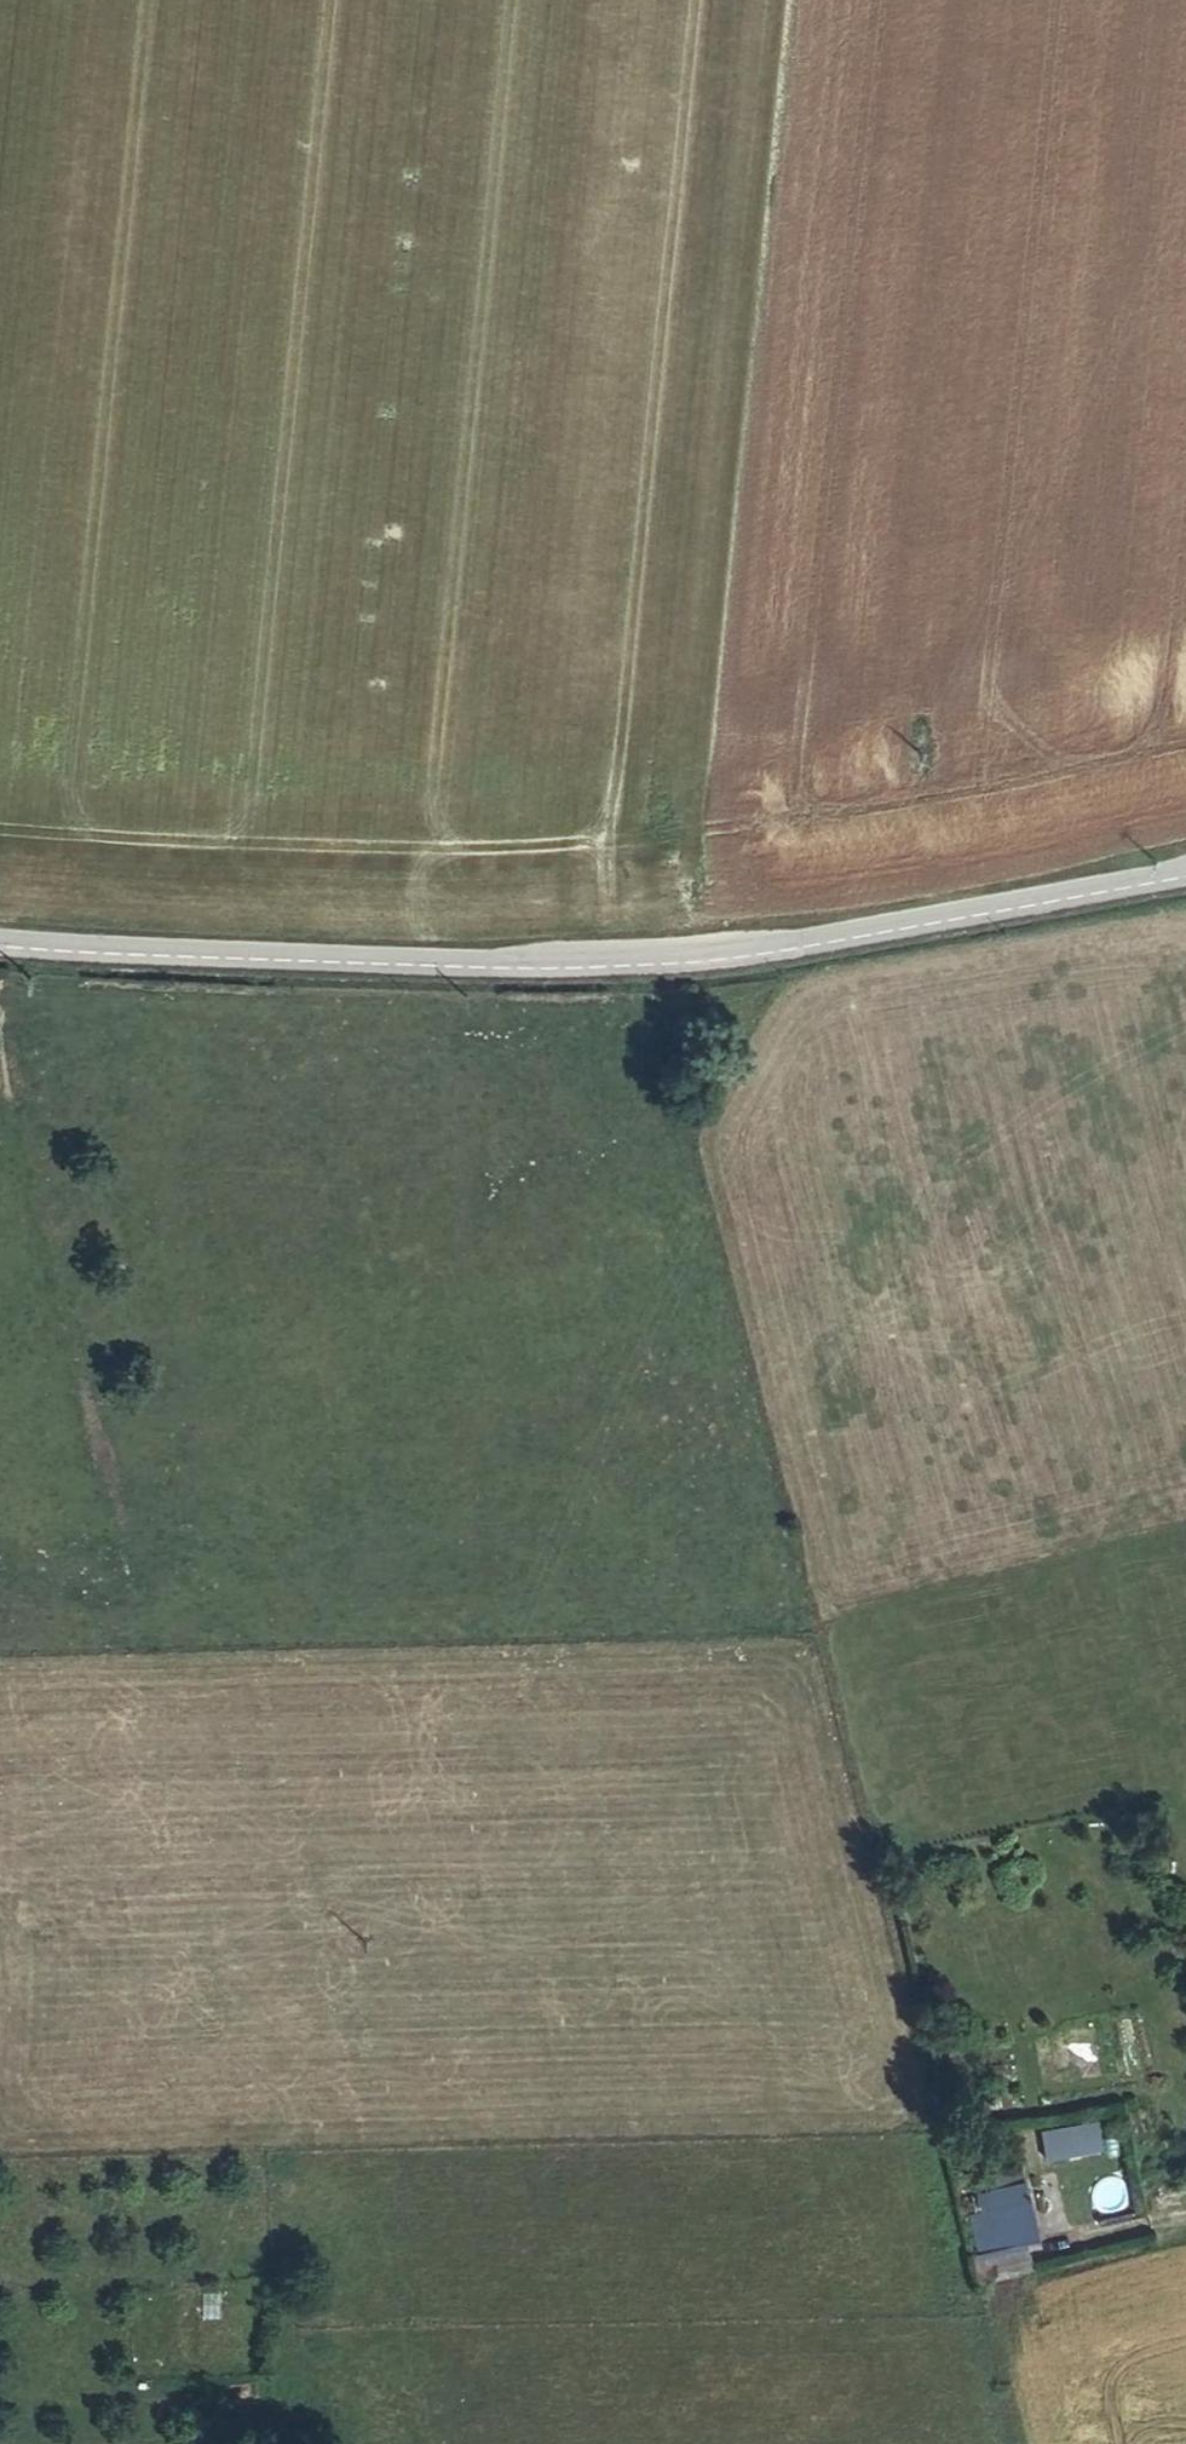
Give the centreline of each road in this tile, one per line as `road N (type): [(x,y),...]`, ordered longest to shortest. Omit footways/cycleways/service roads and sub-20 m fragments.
road 1 (unclassified): [(1185,878),(789,956),(614,976),(254,965),(0,947)]

